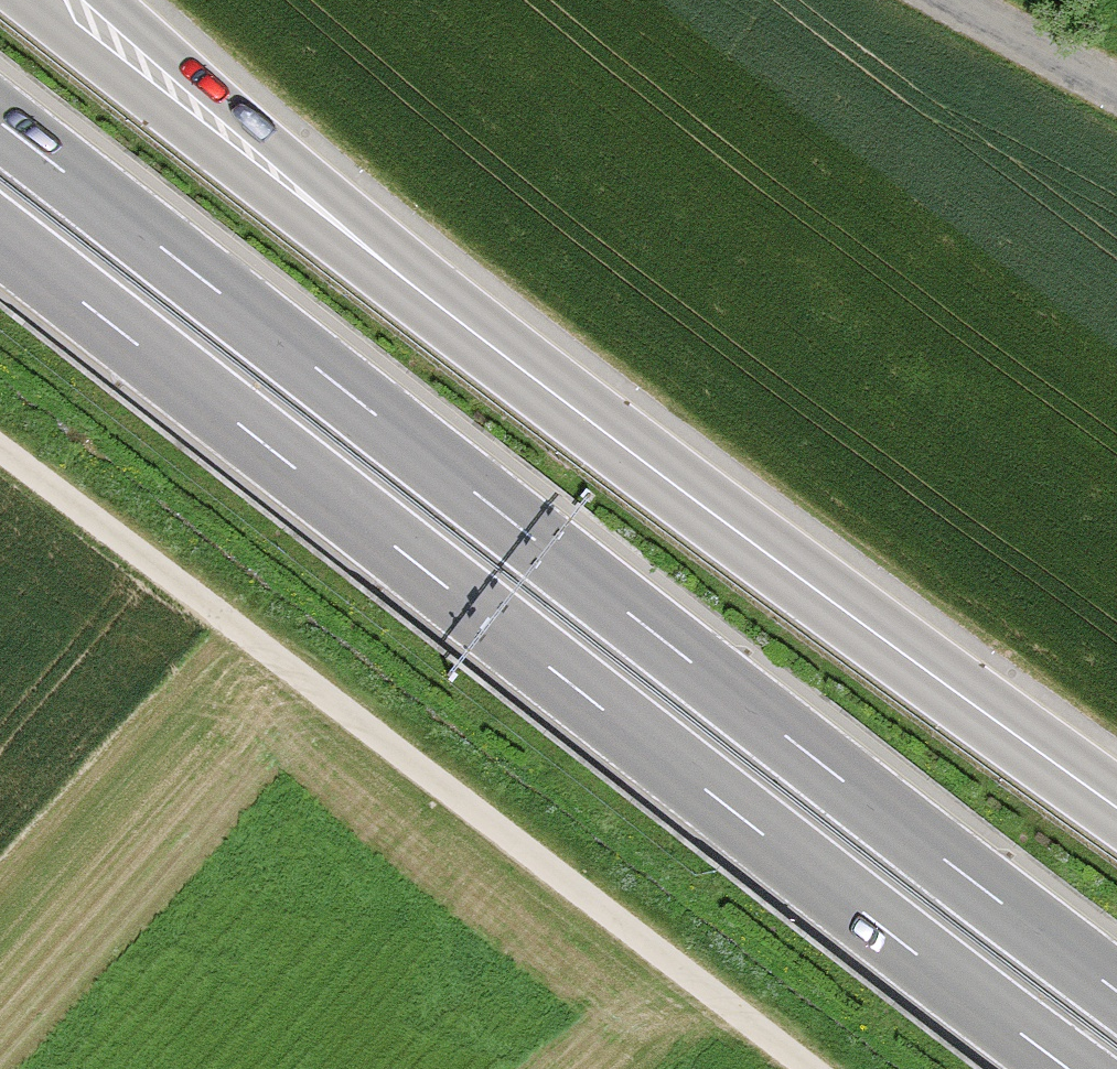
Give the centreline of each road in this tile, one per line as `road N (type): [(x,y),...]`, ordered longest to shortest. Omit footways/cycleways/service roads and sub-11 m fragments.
road 1 (motorway): [(1116,992),(0,128)]
road 2 (motorway): [(0,239),(1074,1068)]
road 3 (secondary): [(1116,794),(546,395),(75,0)]
road 4 (track): [(0,451),(816,1068)]
road 5 (residential): [(1116,79),(972,0)]

